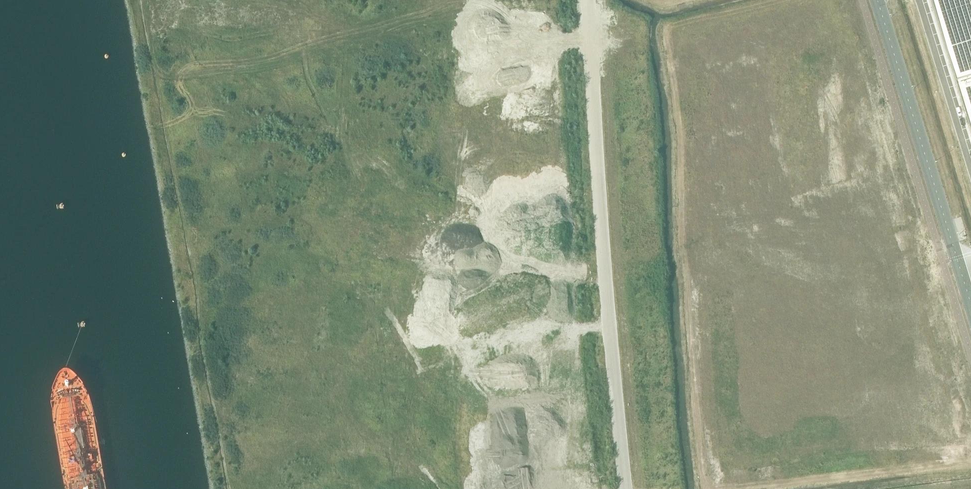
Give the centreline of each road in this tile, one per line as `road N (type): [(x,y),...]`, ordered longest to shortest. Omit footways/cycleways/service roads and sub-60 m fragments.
road 1 (track): [(144,0),(229,488)]
road 2 (unclassified): [(626,488),(589,0)]
road 3 (unclassified): [(880,0),(970,297)]

